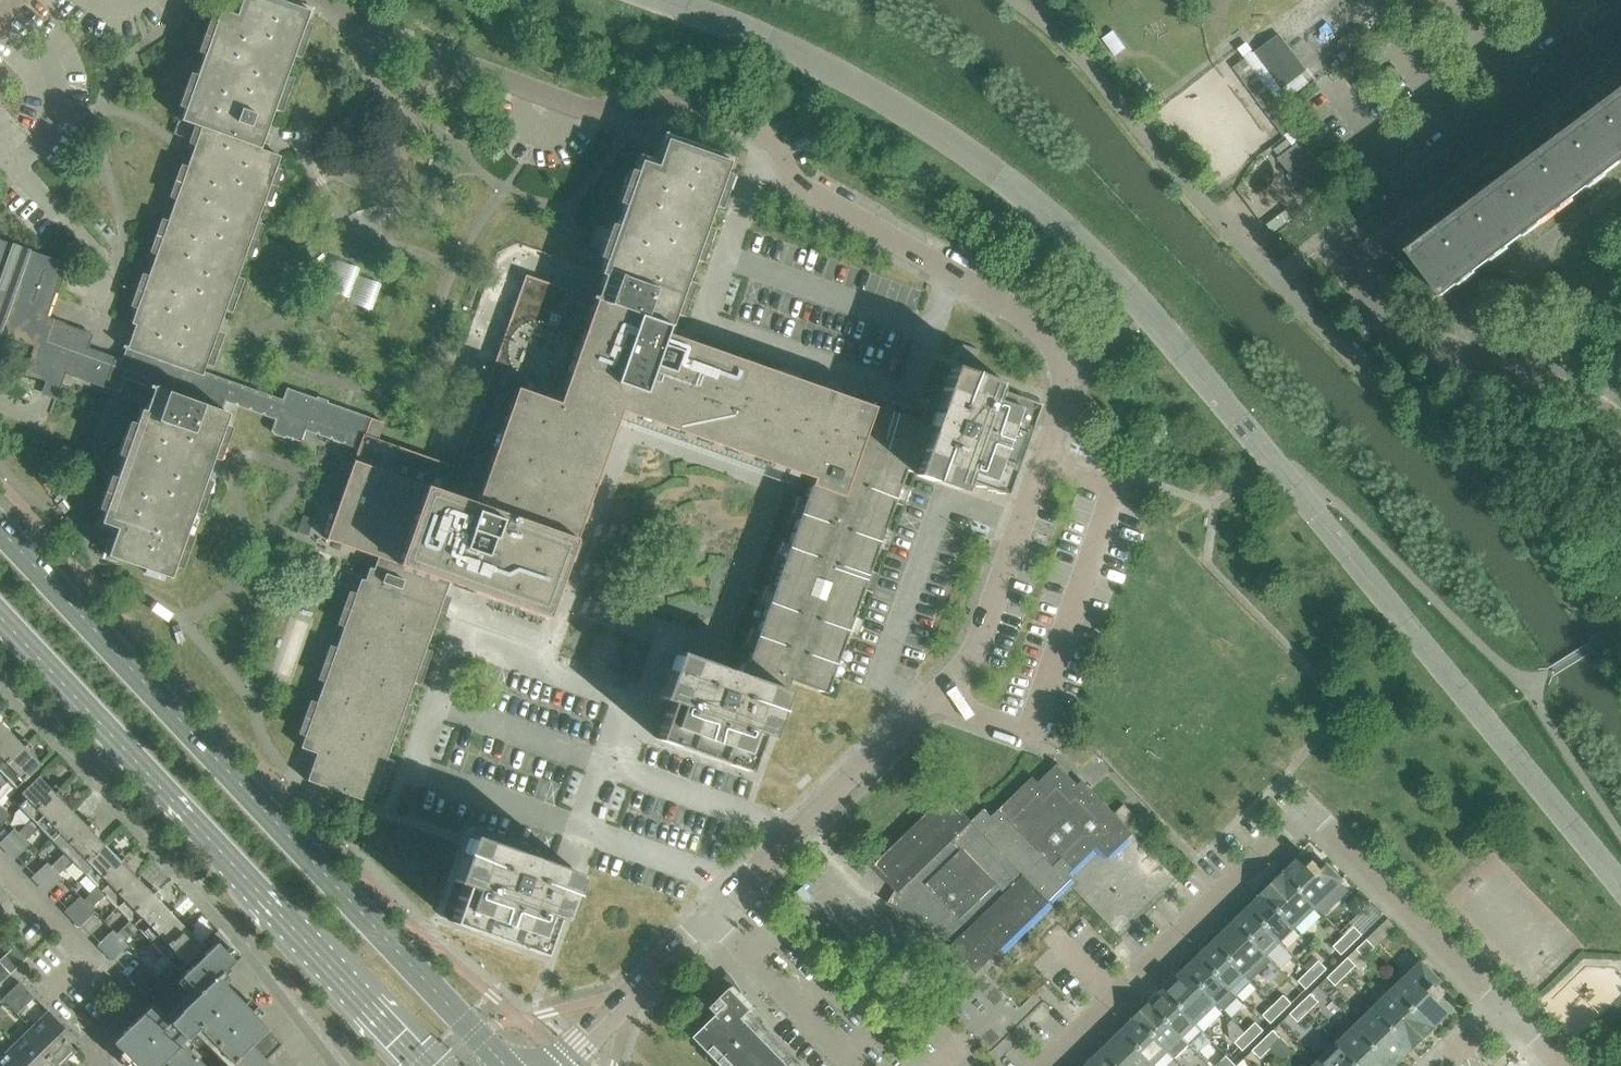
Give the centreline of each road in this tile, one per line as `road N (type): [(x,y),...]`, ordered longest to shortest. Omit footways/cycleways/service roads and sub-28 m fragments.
road 1 (unclassified): [(1620,883),(1162,327),(1079,241),(998,174),(827,63),(659,0)]
road 2 (residential): [(710,914),(971,657),(1045,462),(1063,387),(1057,353),(1016,312),(952,275)]
road 3 (secondary): [(502,1065),(0,531)]
road 4 (residential): [(1620,438),(1596,415),(1397,319),(1338,246),(1620,32)]
road 5 (secondary): [(0,622),(419,1065)]
road 6 (residential): [(952,275),(909,397),(701,321),(764,138)]
road 7 (residential): [(764,138),(669,101),(591,113),(368,31),(328,0)]
road 8 (unclassified): [(1277,280),(1076,51),(1013,0)]
road 9 (residential): [(1050,1065),(1308,813)]
road 10 (residential): [(1506,1012),(1308,813)]
road 11 (residential): [(99,1065),(98,1033),(128,1002),(0,868)]
road 12 (residential): [(952,275),(808,192),(764,138)]
road 13 (residential): [(558,1065),(710,914)]
road 14 (residential): [(710,914),(852,1065)]
road 15 (residential): [(94,309),(104,259),(0,145)]

